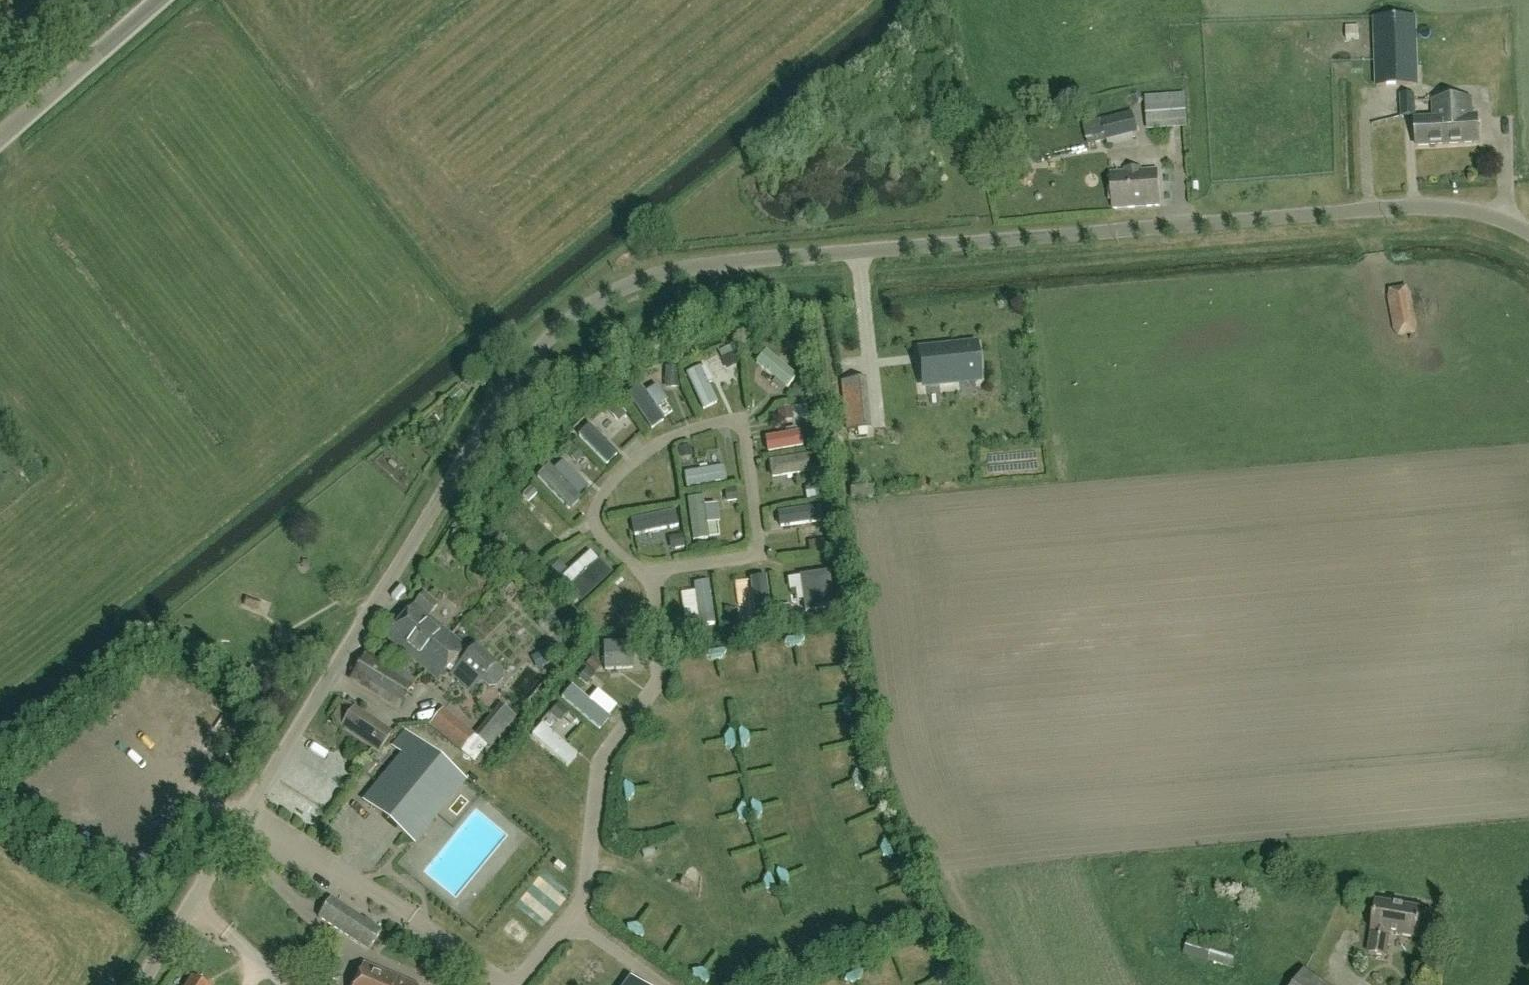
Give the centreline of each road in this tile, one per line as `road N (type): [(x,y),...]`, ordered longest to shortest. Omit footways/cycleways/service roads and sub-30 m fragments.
road 1 (unclassified): [(139,984),(513,376),(548,335),(595,300),(656,273),(724,262),(1403,205),(1476,210),(1528,233)]
road 2 (unclassified): [(0,134),(162,0)]

